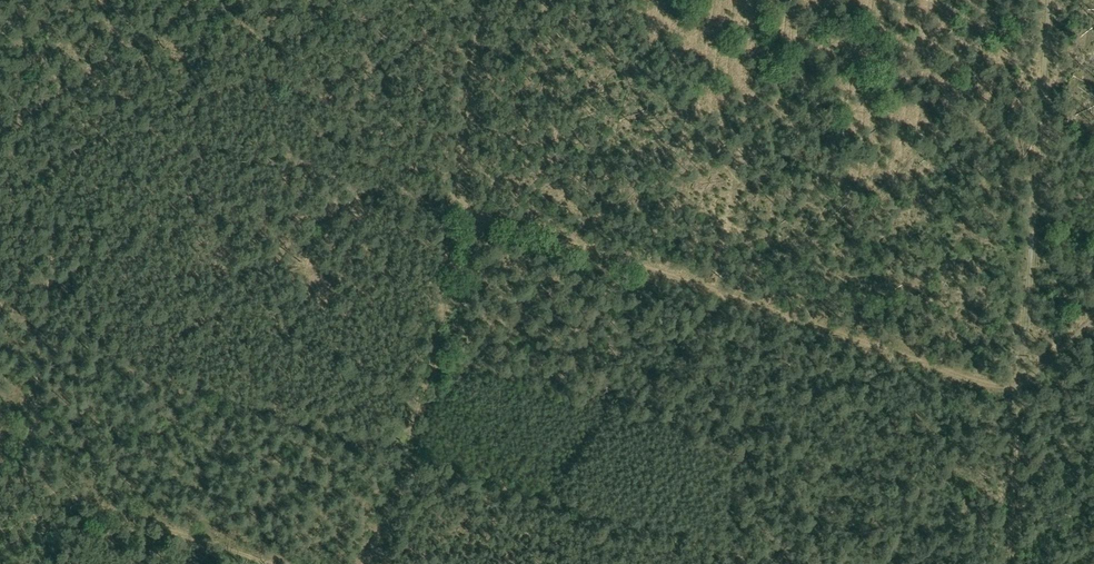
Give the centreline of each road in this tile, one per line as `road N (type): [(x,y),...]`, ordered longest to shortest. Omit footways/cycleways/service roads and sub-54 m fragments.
road 1 (track): [(455,194),(1002,390),(1018,387)]
road 2 (track): [(14,473),(52,252),(52,100),(41,72),(0,54)]
road 3 (track): [(1049,0),(1018,387)]
road 4 (track): [(0,476),(27,476),(280,563)]
road 5 (track): [(476,0),(447,250)]
road 6 (track): [(1018,387),(1007,563)]

